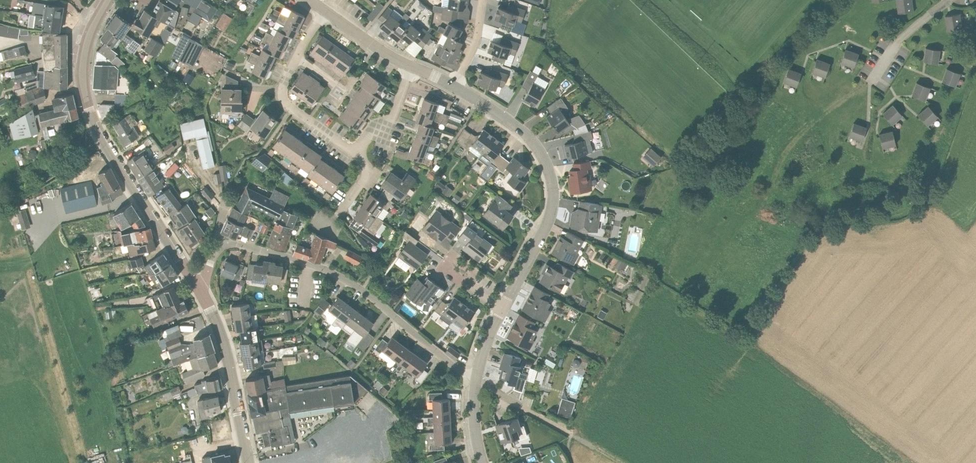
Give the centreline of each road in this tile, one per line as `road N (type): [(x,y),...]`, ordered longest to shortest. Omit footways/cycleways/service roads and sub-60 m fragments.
road 1 (residential): [(199,285),(217,245),(309,266),(361,290),(476,380)]
road 2 (tertiary): [(199,285),(90,112),(84,55),(108,0)]
road 3 (residential): [(502,306),(539,242),(552,185),(533,139),(454,86)]
road 4 (residential): [(357,152),(284,103),(286,77),(326,12)]
road 5 (tertiary): [(249,462),(224,345),(199,285)]

